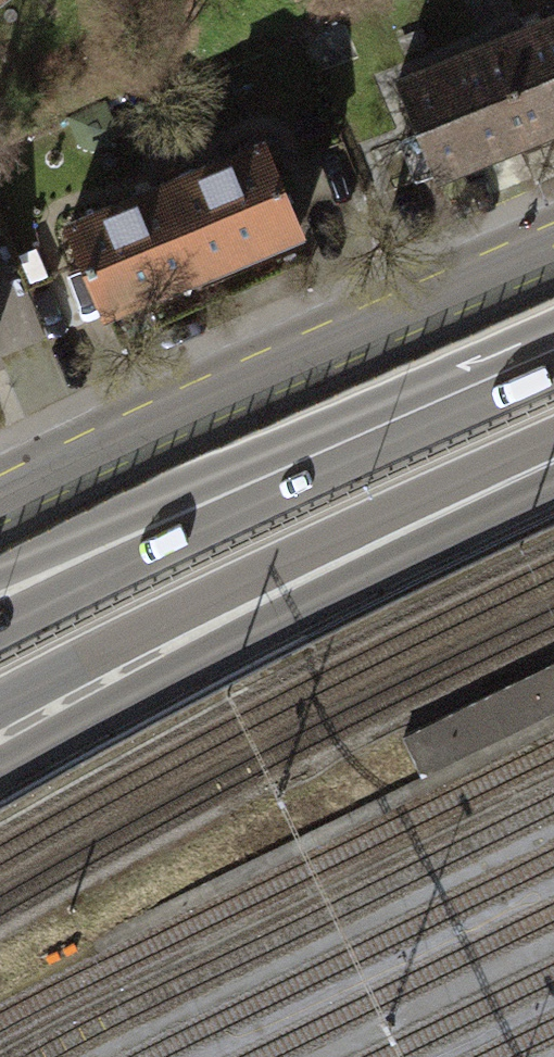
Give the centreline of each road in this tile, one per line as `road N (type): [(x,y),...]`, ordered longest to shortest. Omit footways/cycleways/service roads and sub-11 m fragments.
road 1 (trunk): [(0,769),(553,465)]
road 2 (trunk): [(0,704),(278,564),(553,440)]
road 3 (trunk): [(553,375),(0,625)]
road 4 (primary): [(553,254),(0,501)]
road 5 (trunk): [(553,354),(0,565)]

